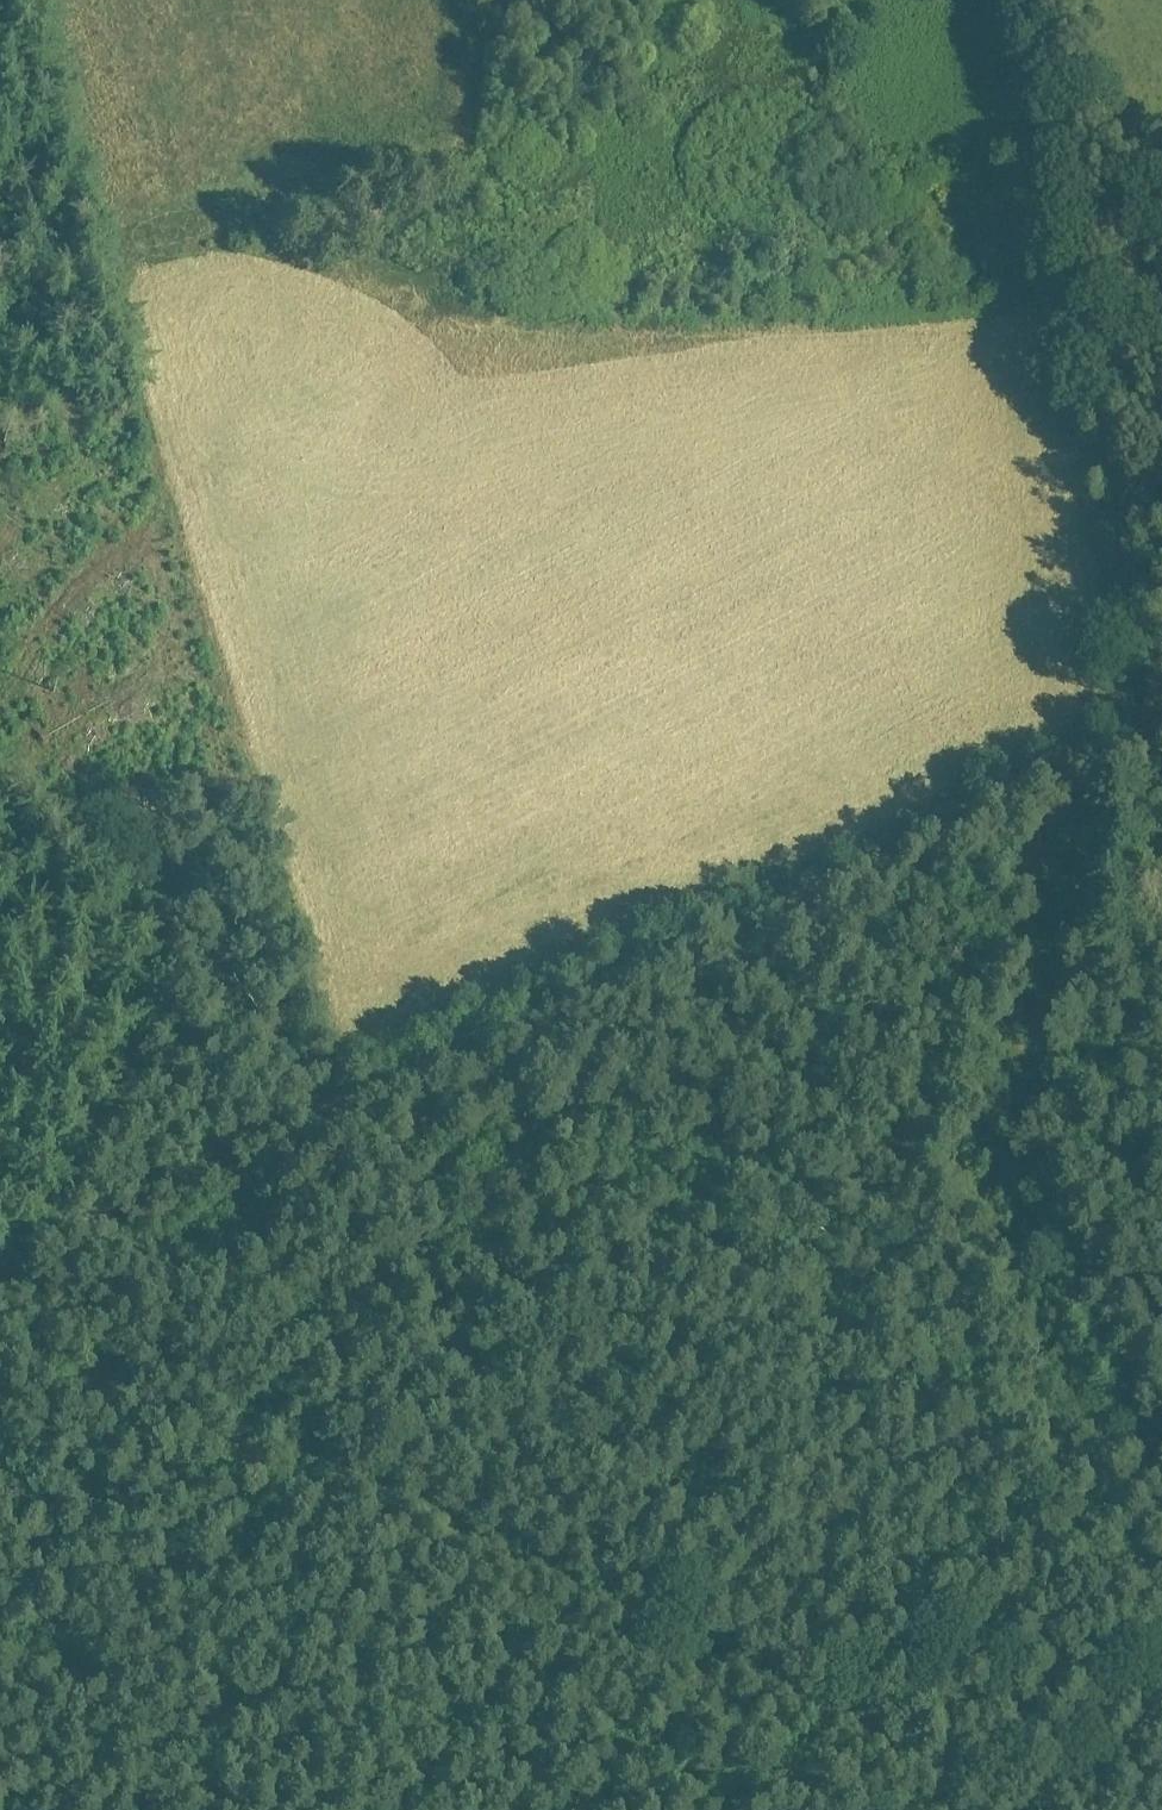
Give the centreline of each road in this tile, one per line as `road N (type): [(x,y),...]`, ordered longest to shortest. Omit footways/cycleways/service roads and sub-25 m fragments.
road 1 (track): [(0,1277),(400,1070),(1099,748),(1142,700),(1142,642),(1103,415),(1114,378),(1133,361)]
road 2 (track): [(0,1291),(1029,1809)]
road 3 (track): [(1054,0),(1133,361),(1161,394)]
road 4 (track): [(1161,340),(1091,0)]

